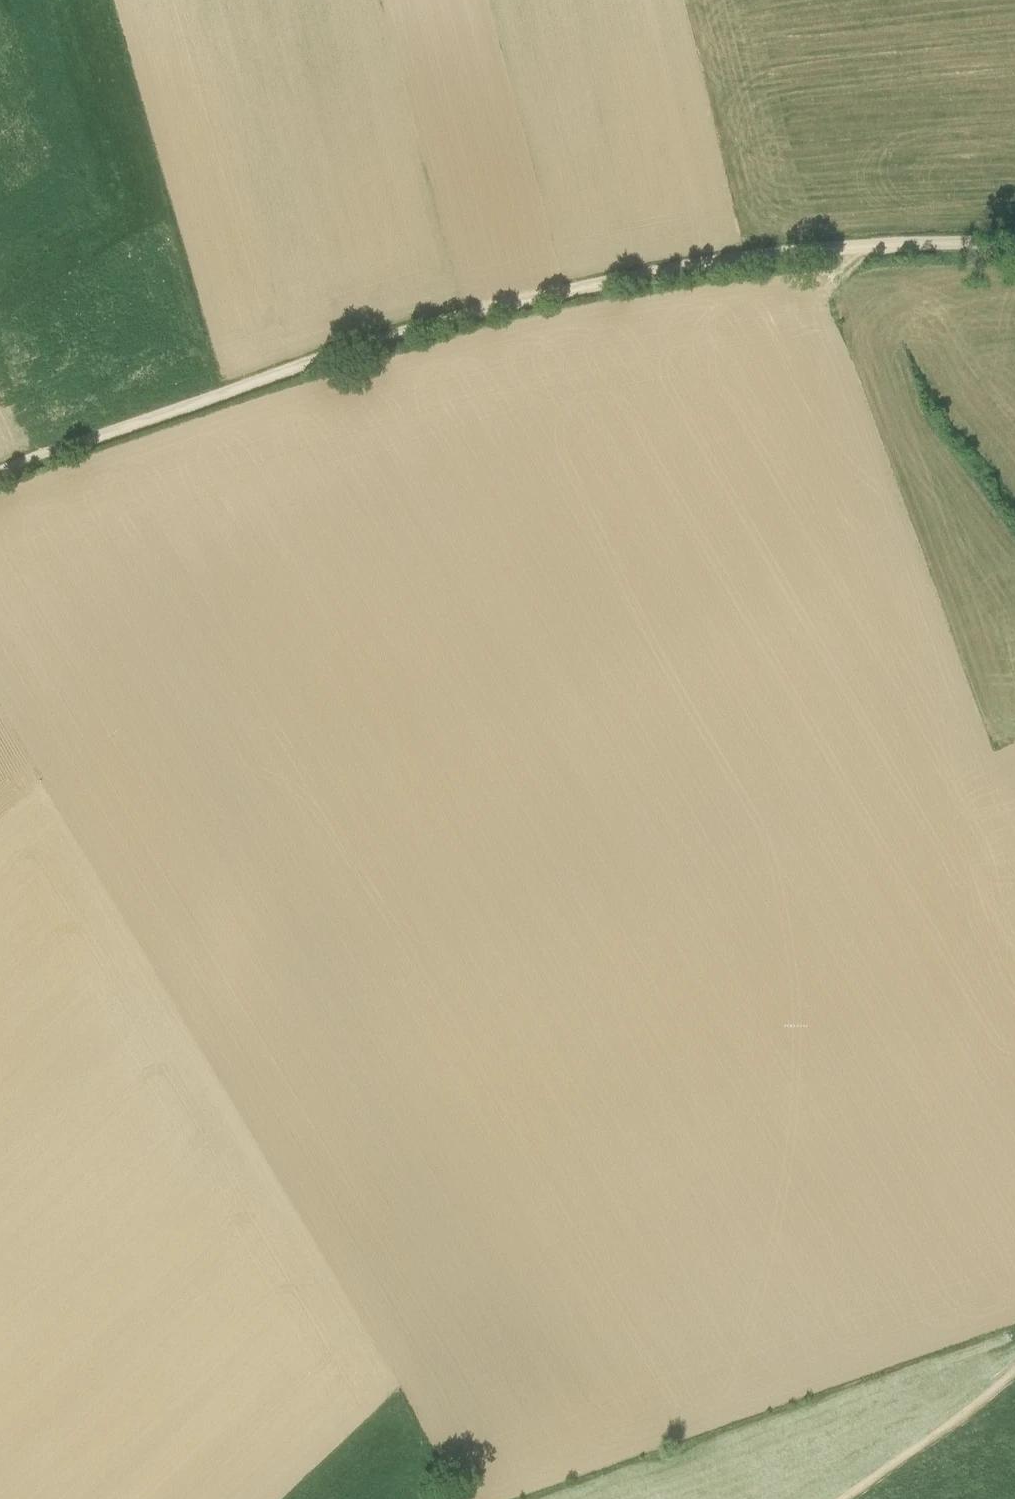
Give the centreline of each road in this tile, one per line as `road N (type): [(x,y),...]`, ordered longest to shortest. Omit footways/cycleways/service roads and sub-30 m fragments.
road 1 (track): [(0,474),(436,322),(613,281),(760,255),(1014,243)]

